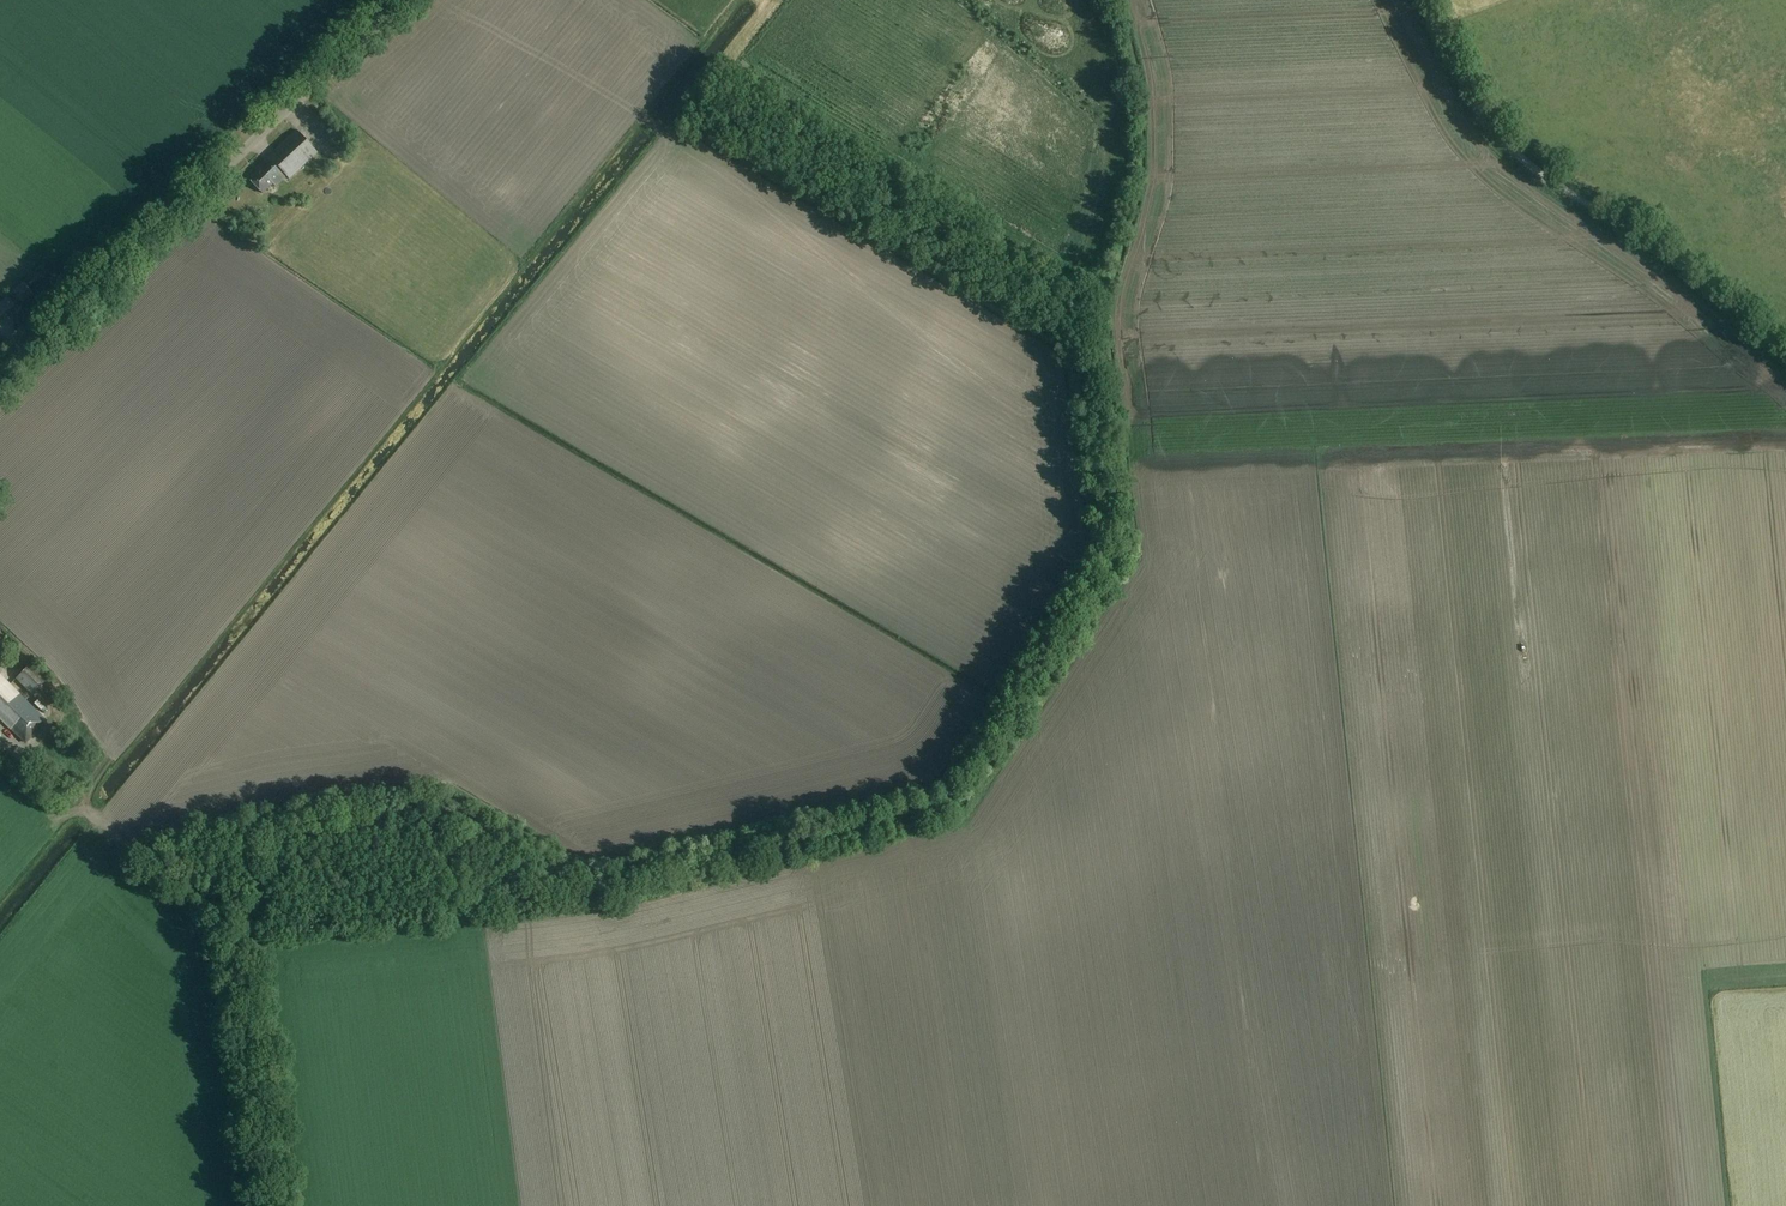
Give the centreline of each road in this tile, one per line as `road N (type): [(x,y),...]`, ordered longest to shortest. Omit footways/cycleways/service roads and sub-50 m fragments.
road 1 (unclassified): [(0,382),(397,0)]
road 2 (unclassified): [(1785,356),(1664,252),(1543,175),(1500,136),(1471,97),(1422,0)]

